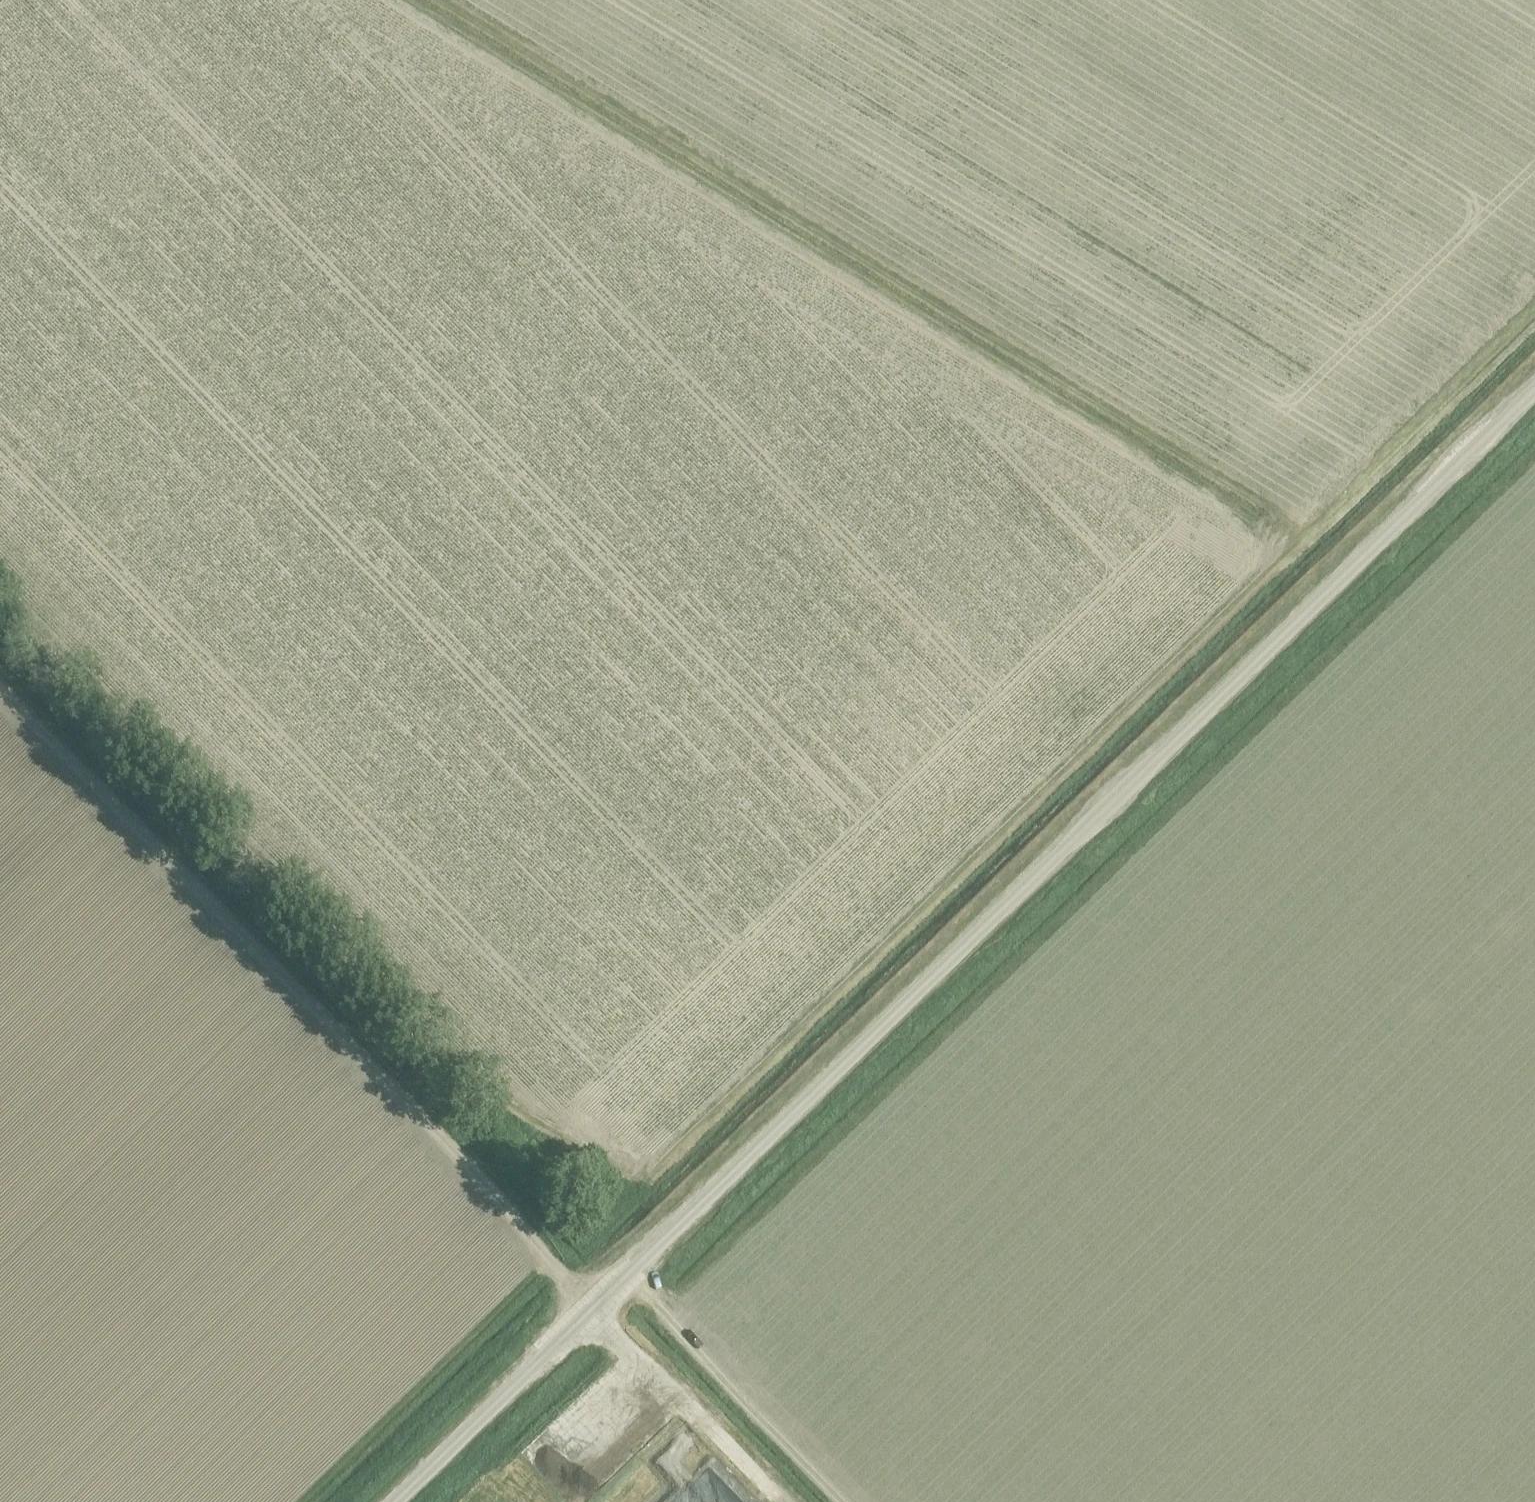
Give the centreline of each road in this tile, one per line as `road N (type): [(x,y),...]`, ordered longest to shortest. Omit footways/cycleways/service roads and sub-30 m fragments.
road 1 (tertiary): [(393,1501),(1534,385)]

